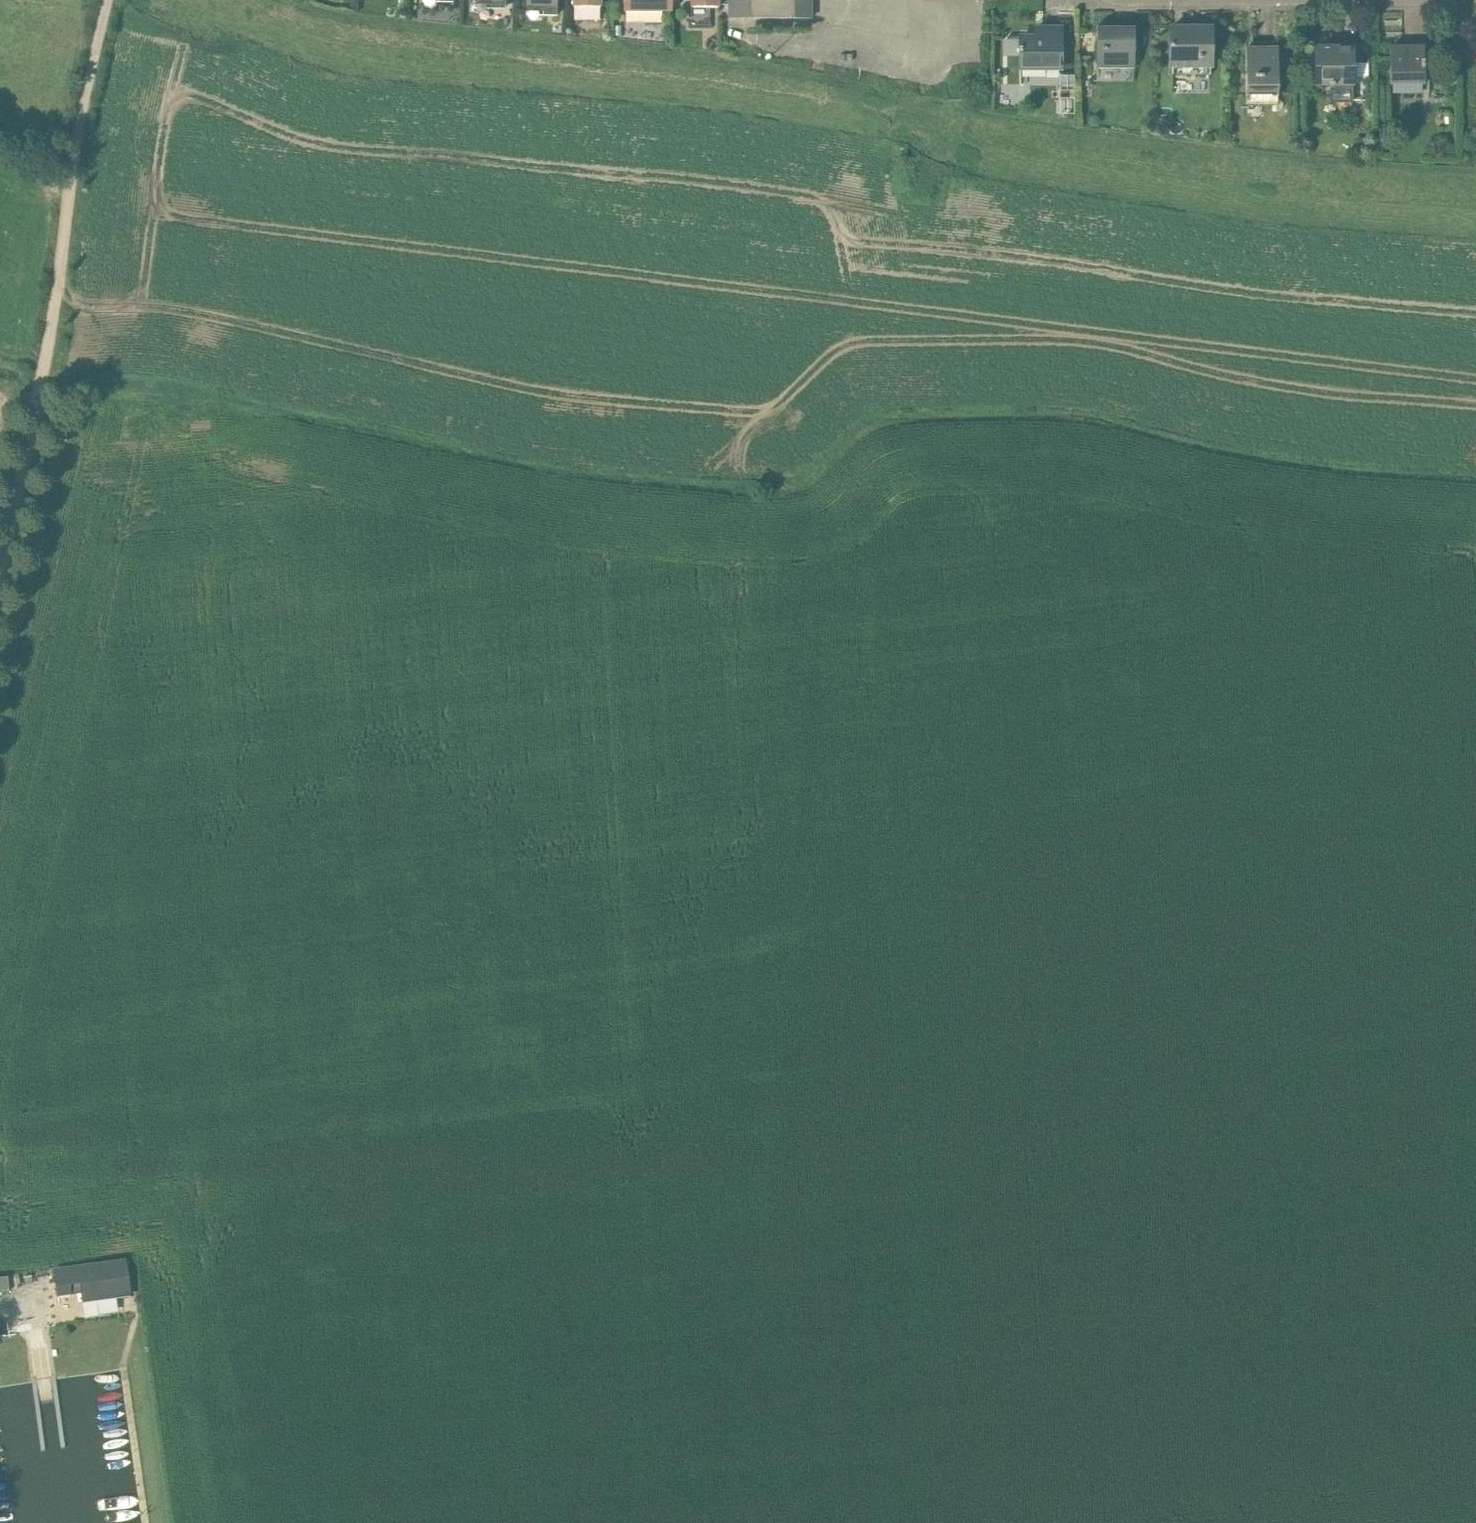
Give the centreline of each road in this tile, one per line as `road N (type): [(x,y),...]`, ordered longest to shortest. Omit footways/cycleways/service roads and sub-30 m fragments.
road 1 (track): [(108,0),(80,120),(52,323),(0,557)]

